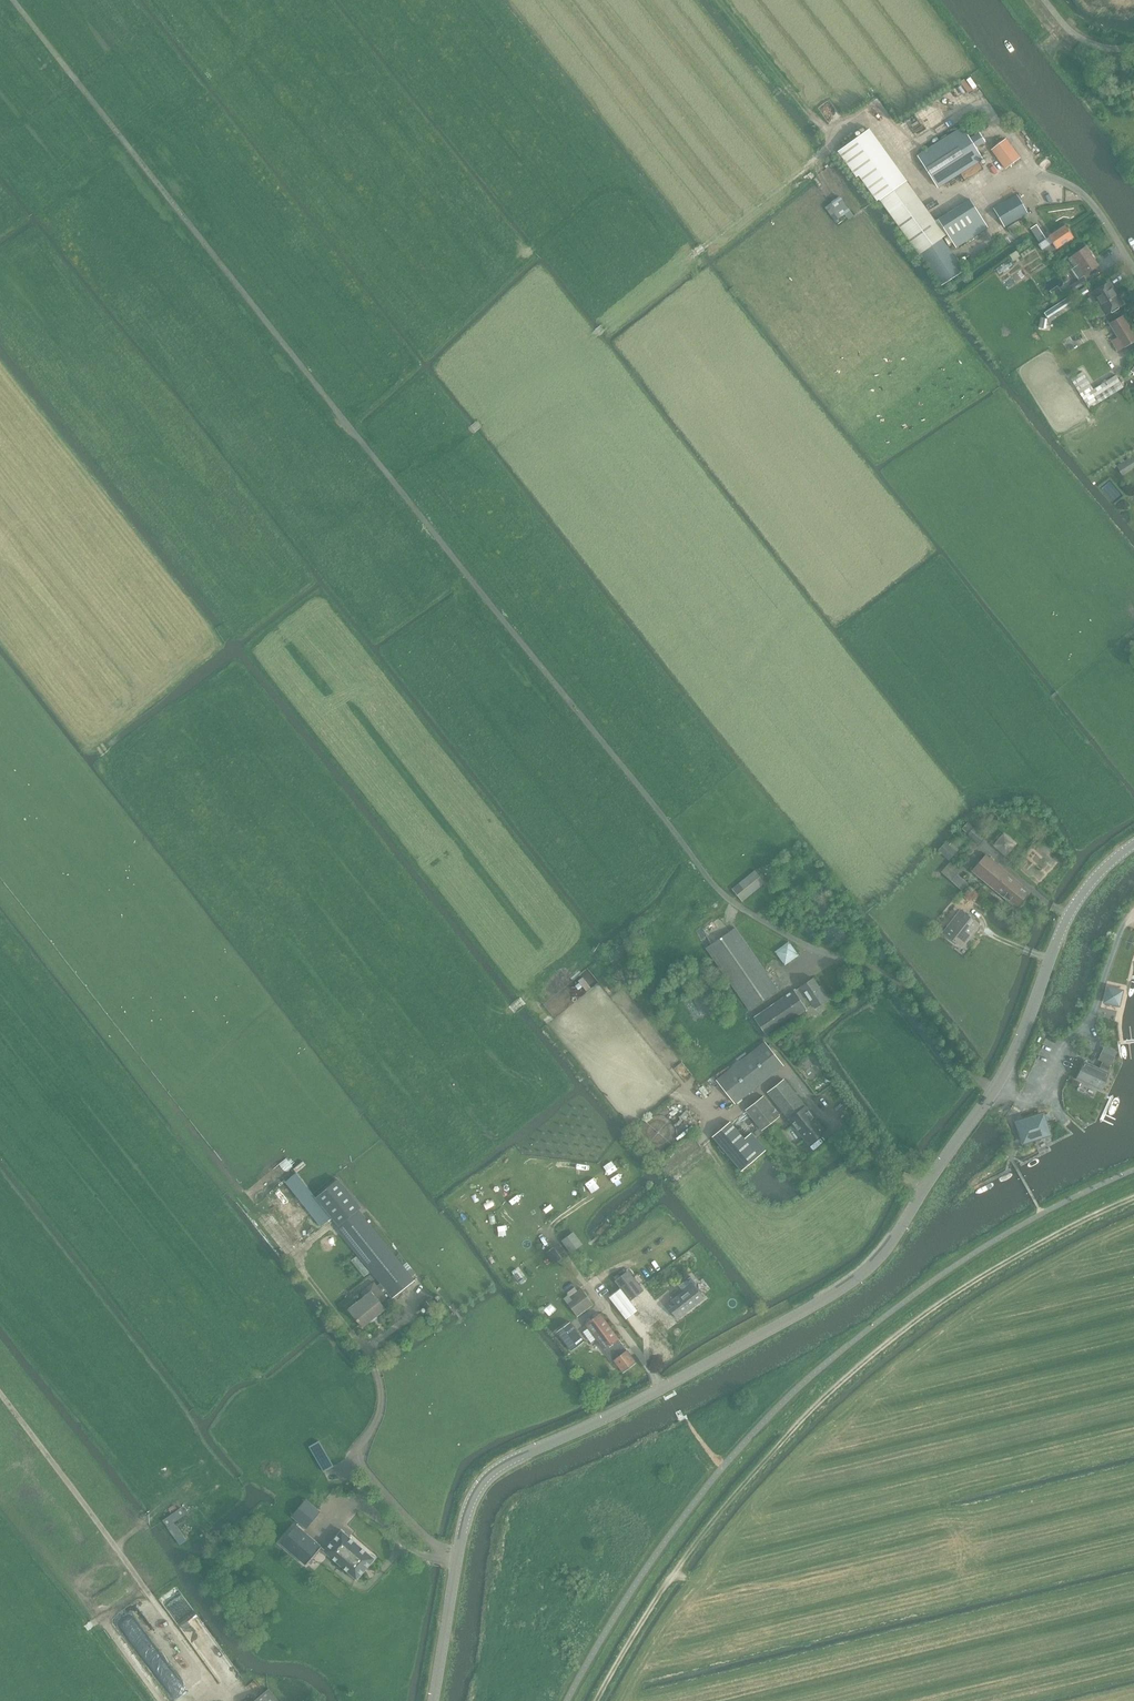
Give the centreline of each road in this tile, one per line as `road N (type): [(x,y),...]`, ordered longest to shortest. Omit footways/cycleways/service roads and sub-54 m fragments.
road 1 (track): [(803,945),(727,899),(8,0)]
road 2 (secondary): [(433,1700),(465,1520),(484,1483),(803,1315),(871,1270),(994,1090),(1081,899),(1133,849)]
road 3 (track): [(1133,1202),(982,1282),(831,1396),(671,1573),(594,1700)]
road 4 (unclassified): [(1133,270),(1092,207),(1047,177)]

